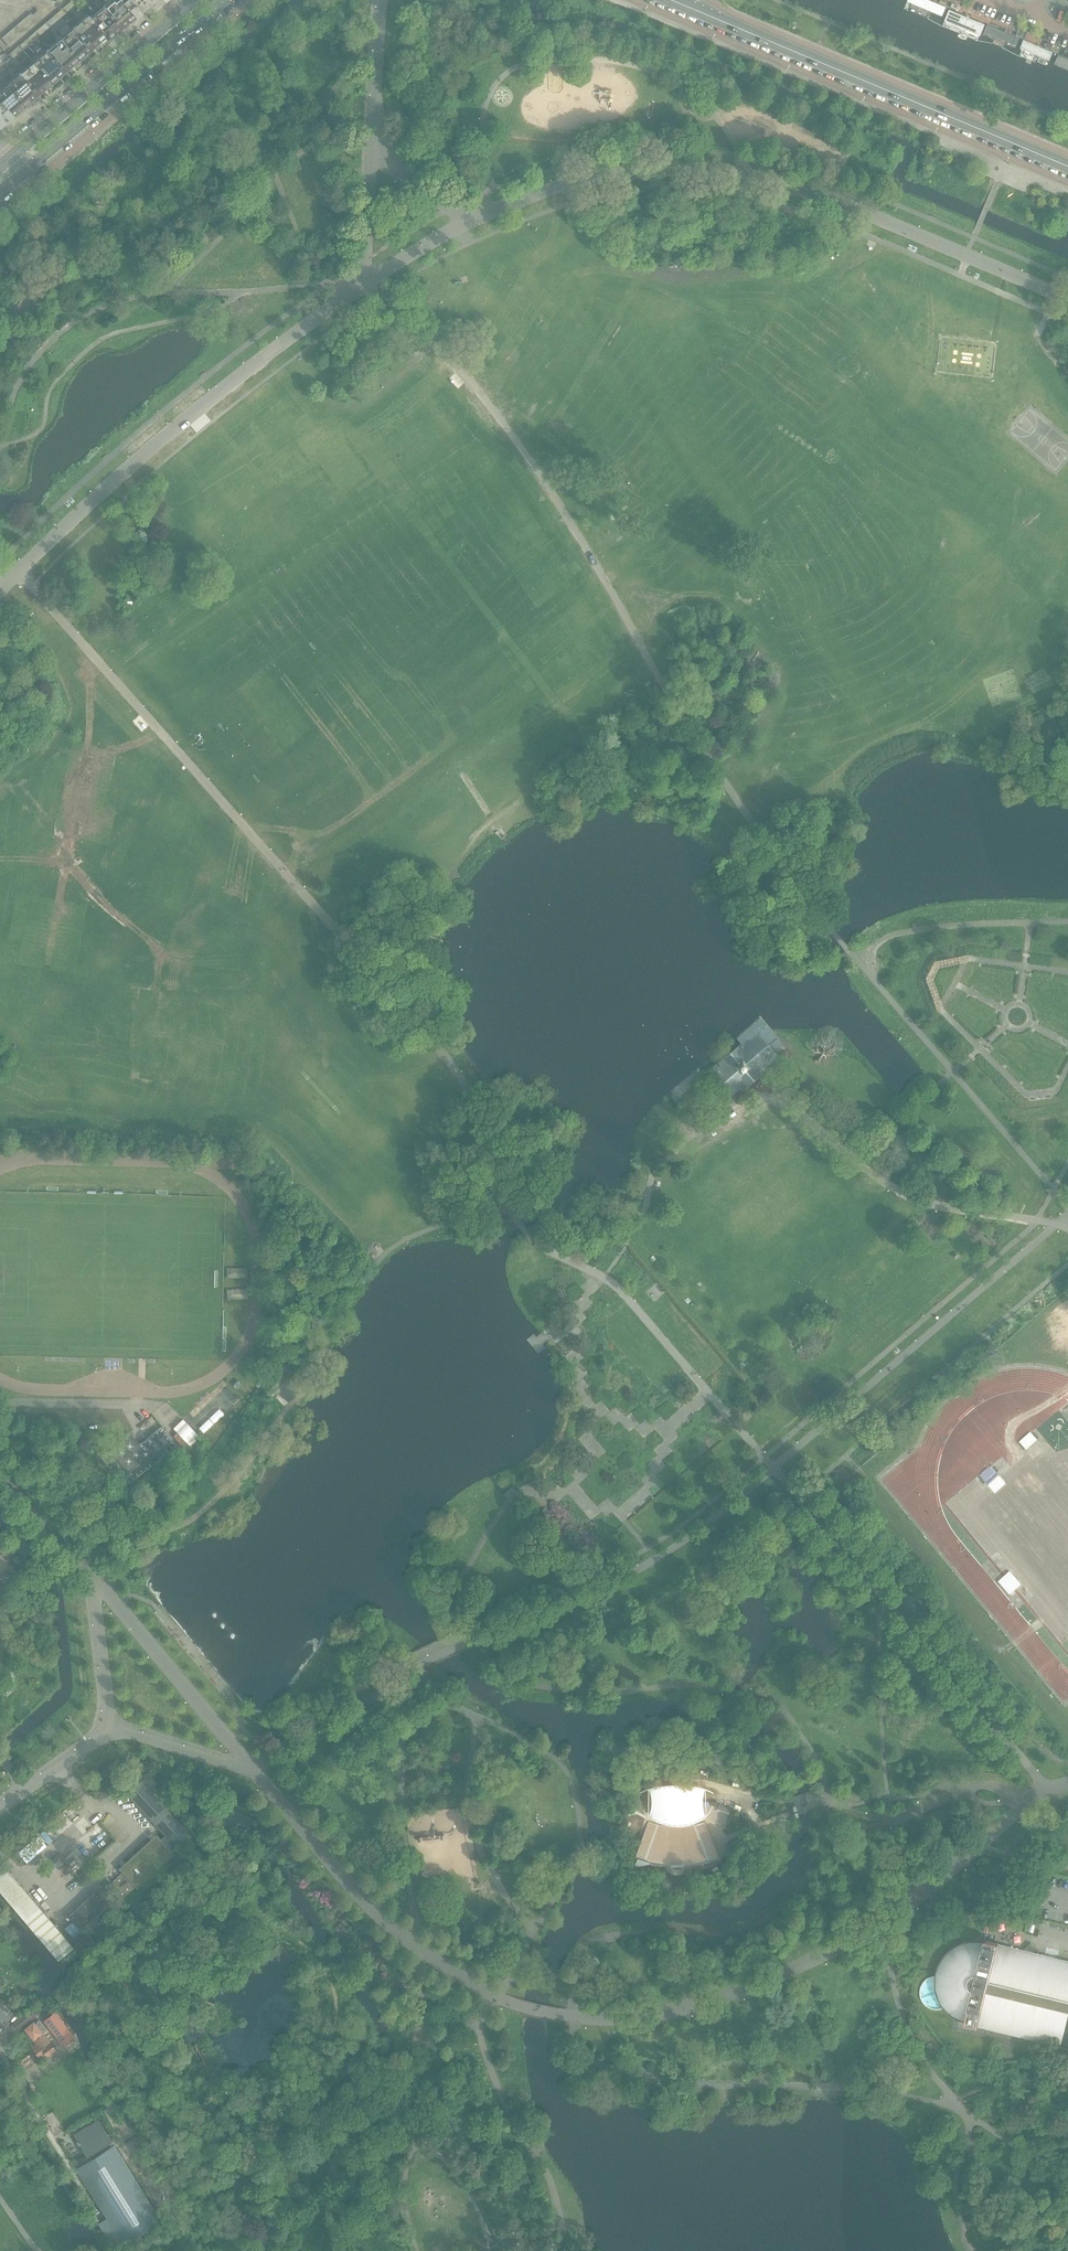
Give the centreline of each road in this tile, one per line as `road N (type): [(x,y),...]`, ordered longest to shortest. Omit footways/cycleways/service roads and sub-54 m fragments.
road 1 (secondary): [(1067,167),(671,0)]
road 2 (secondary): [(21,175),(227,0)]
road 3 (secondary): [(175,13),(7,159)]

